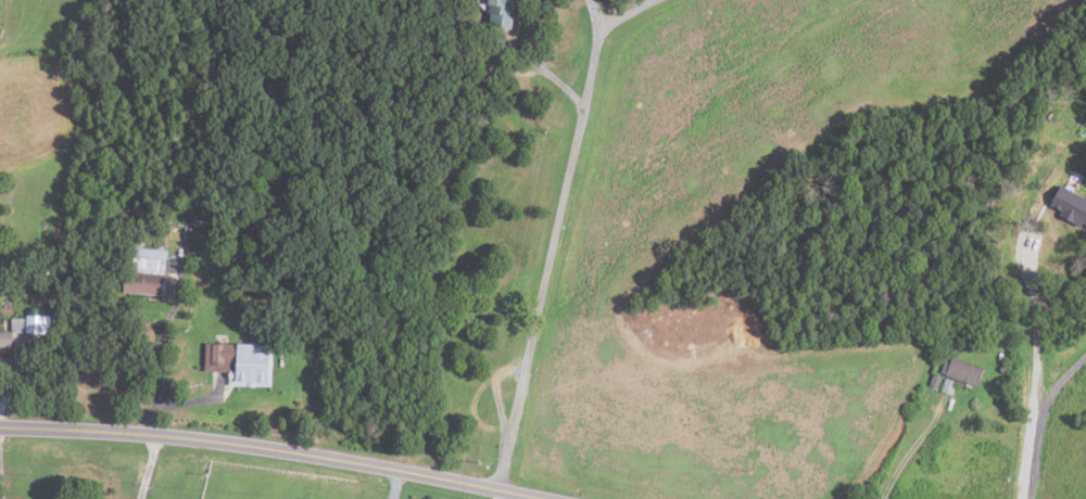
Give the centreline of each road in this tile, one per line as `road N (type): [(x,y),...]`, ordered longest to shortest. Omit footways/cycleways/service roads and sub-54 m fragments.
road 1 (secondary): [(560,498),(296,447),(0,423)]
road 2 (residential): [(496,486),(598,37),(586,0)]

